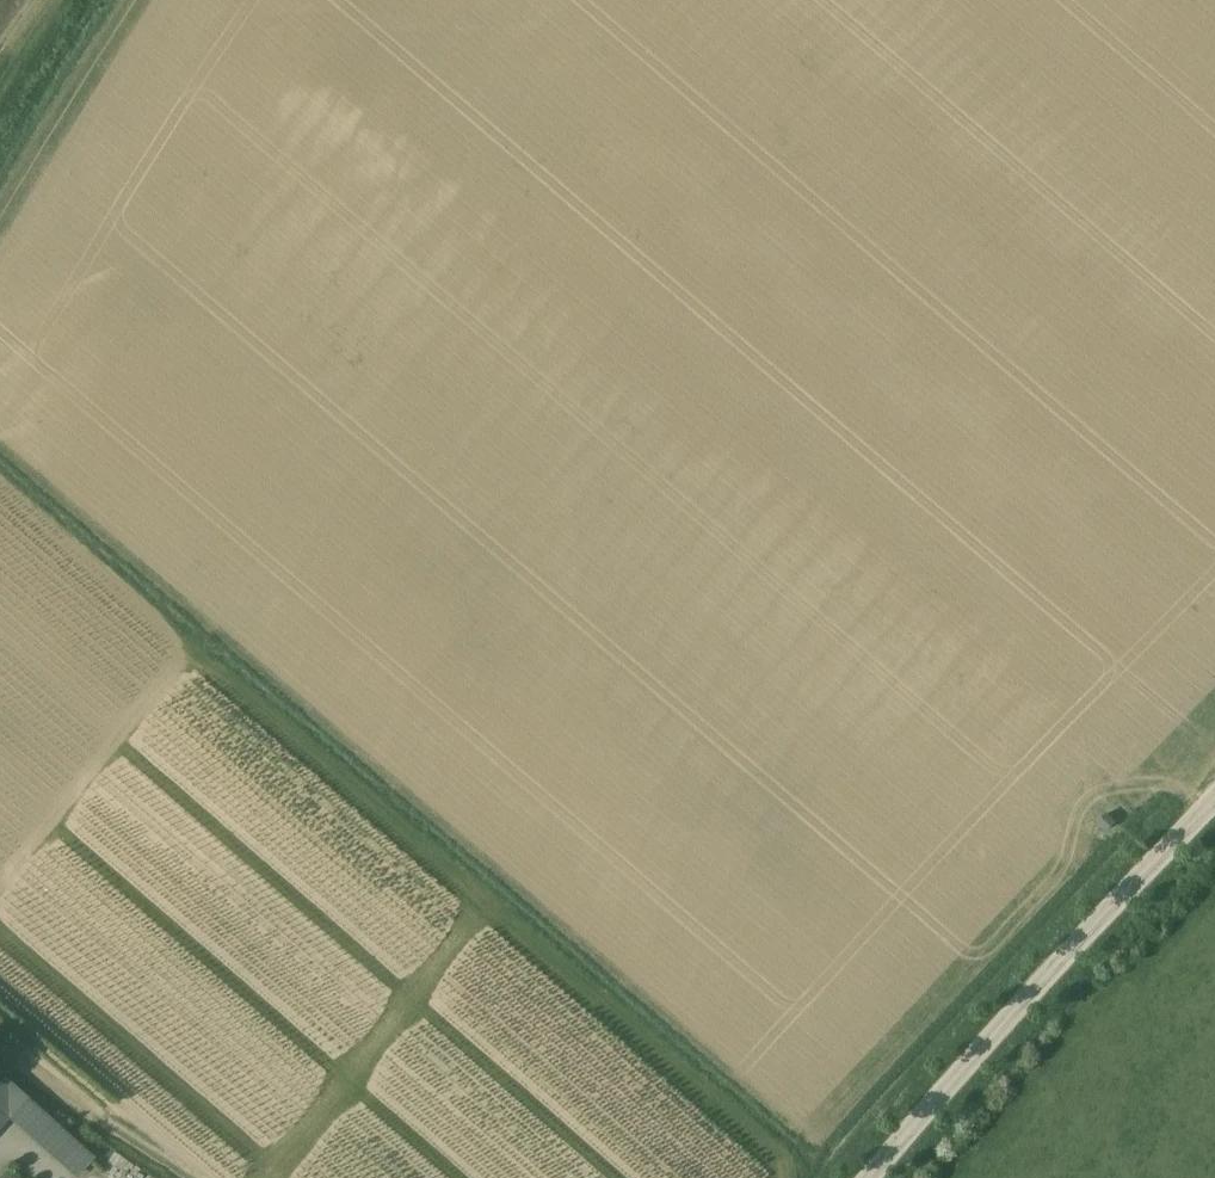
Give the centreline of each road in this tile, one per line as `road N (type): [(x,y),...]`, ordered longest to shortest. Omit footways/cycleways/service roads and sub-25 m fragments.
road 1 (unclassified): [(874,1177),(1214,807)]

